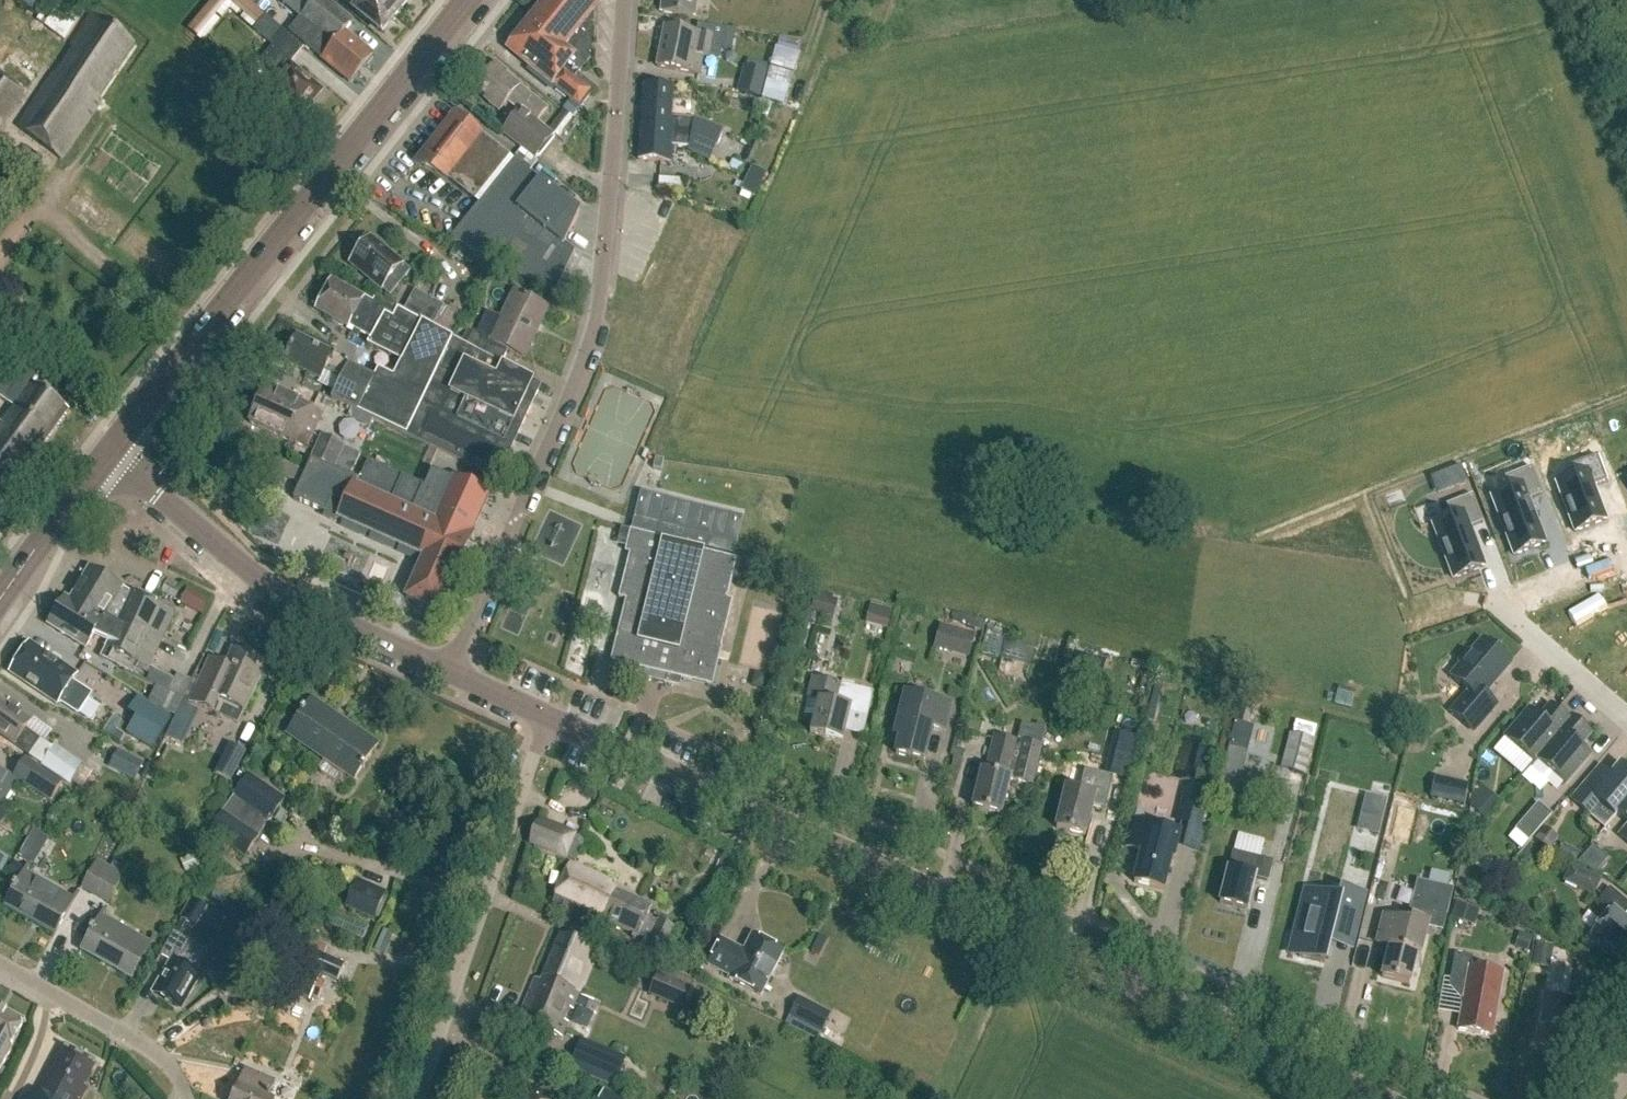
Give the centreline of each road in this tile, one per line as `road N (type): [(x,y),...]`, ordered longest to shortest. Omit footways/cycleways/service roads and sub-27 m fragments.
road 1 (tertiary): [(1364,1098),(546,720)]
road 2 (residential): [(448,675),(596,320),(624,0)]
road 3 (secondary): [(110,456),(471,0)]
road 4 (tertiary): [(448,675),(272,590),(110,456)]
road 5 (residential): [(420,1098),(546,720)]
road 6 (residential): [(181,1081),(154,1053),(0,964)]
road 7 (secondary): [(0,596),(110,456)]

